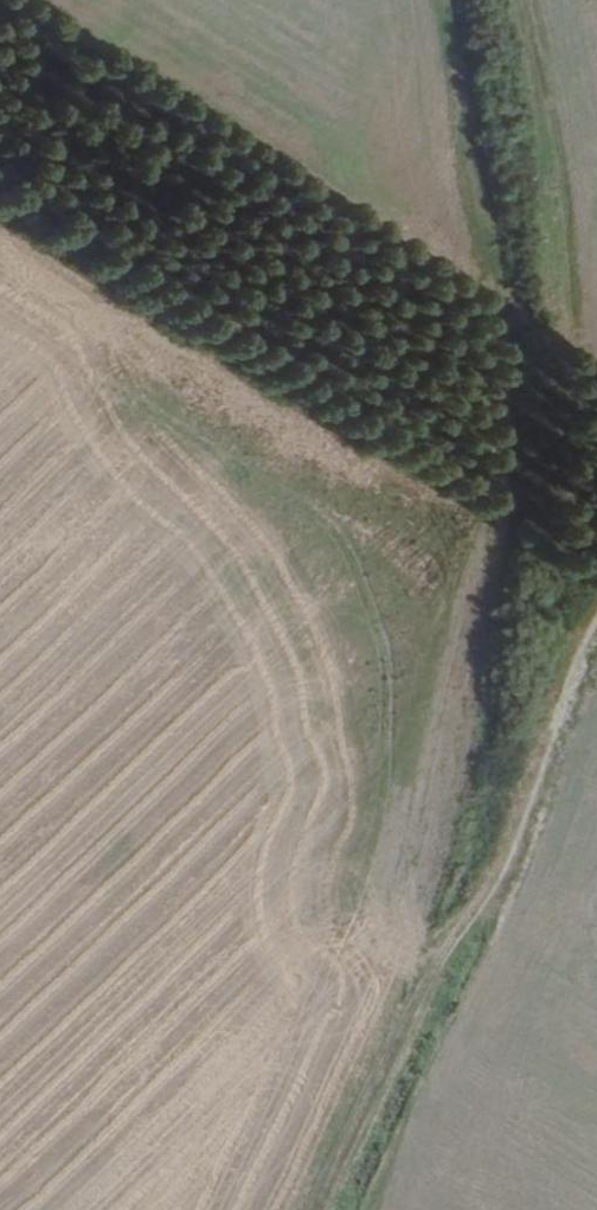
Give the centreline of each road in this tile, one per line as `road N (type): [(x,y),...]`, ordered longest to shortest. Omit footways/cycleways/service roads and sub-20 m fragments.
road 1 (track): [(596,653),(320,1209)]

